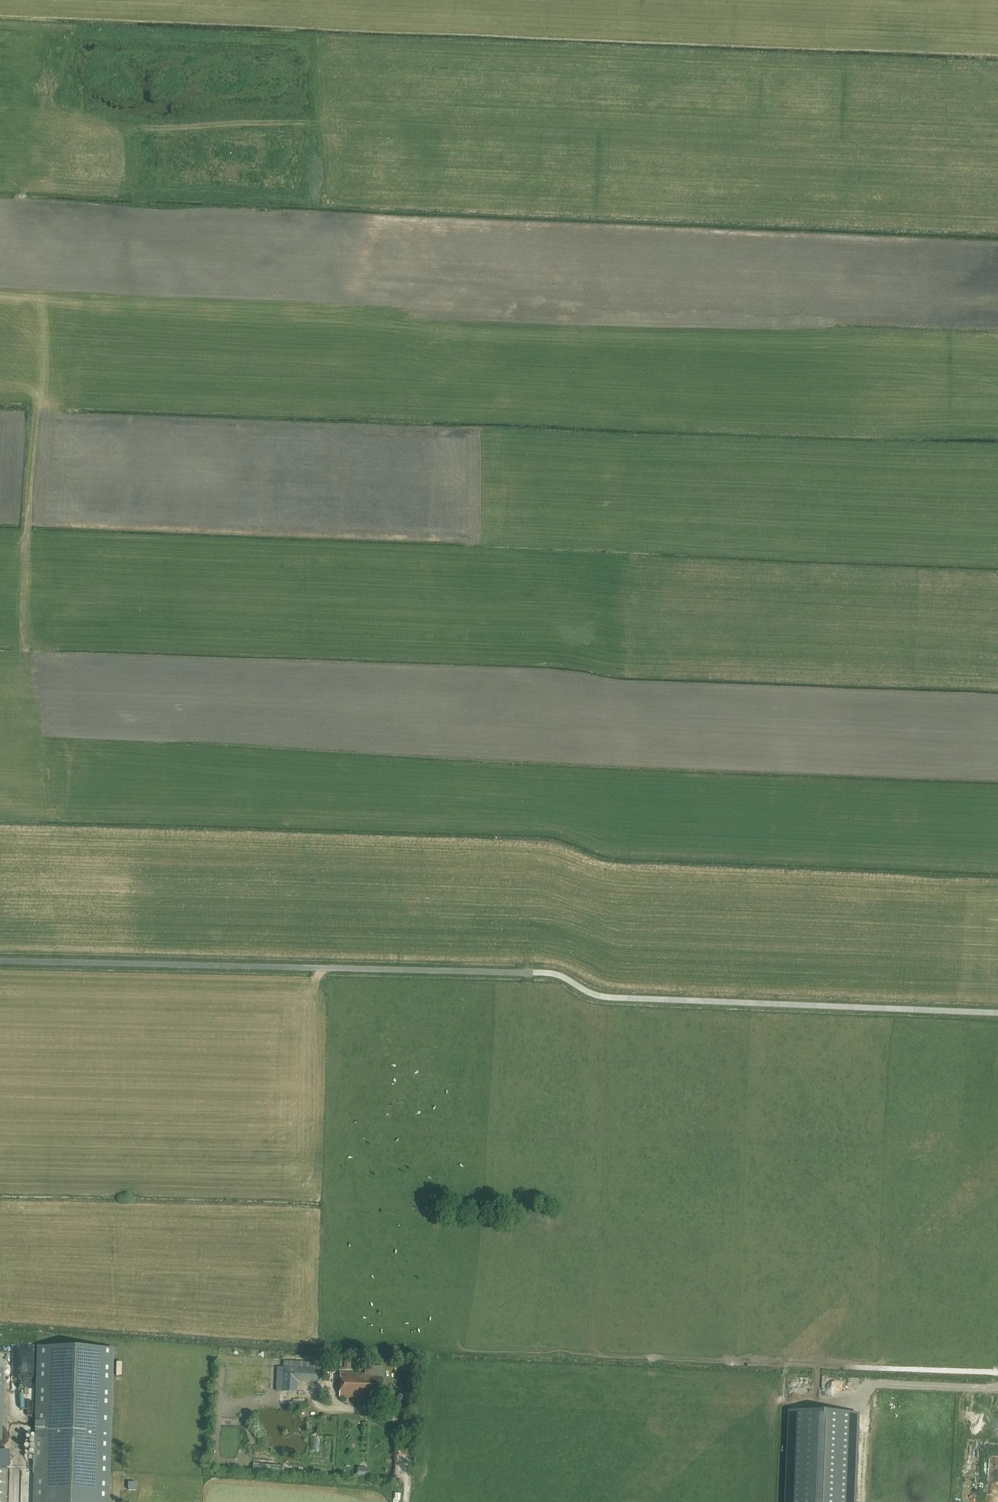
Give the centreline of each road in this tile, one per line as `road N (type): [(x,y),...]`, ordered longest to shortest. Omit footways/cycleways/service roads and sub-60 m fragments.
road 1 (track): [(406,1501),(424,1360)]

